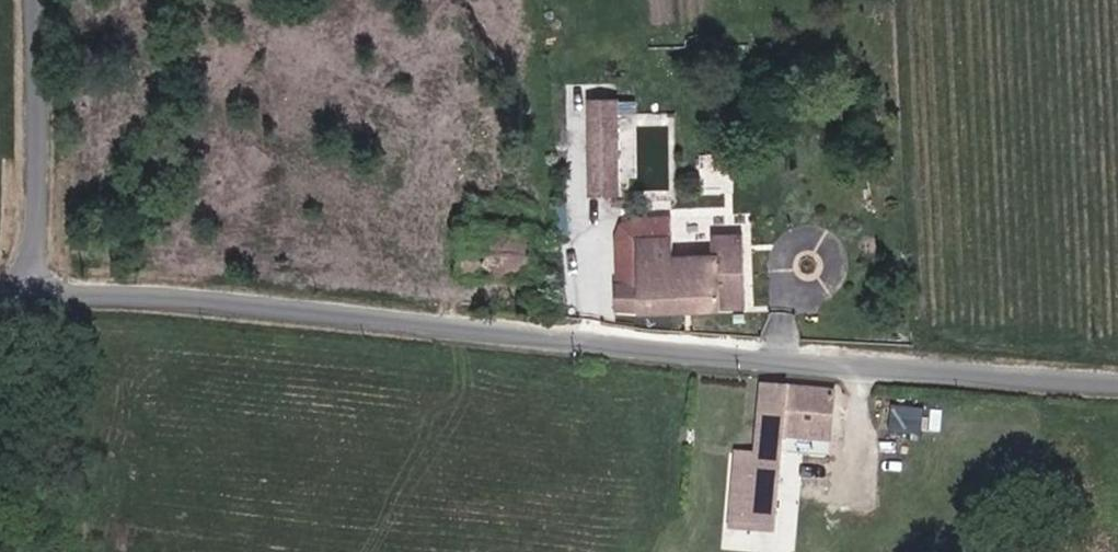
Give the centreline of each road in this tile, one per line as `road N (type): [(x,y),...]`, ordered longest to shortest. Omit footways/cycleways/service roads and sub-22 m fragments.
road 1 (residential): [(31,301),(111,296),(1117,375)]
road 2 (unclassified): [(35,0),(31,301)]

